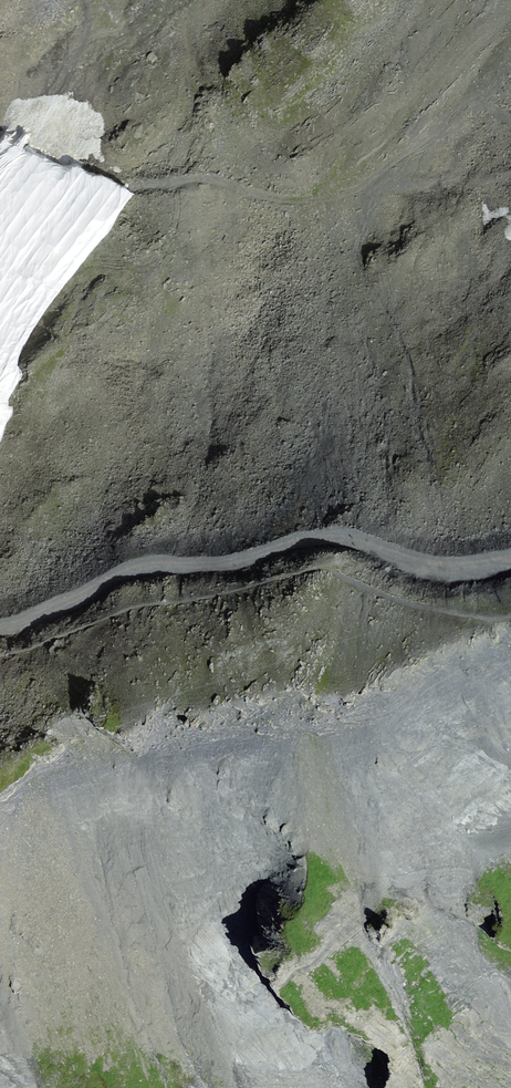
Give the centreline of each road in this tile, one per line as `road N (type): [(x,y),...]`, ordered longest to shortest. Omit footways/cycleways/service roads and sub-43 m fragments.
road 1 (track): [(0,626),(33,619),(139,566),(226,563),(346,535),(388,552)]
road 2 (track): [(84,0),(93,27),(9,166)]
road 3 (track): [(388,552),(443,569),(510,557)]

